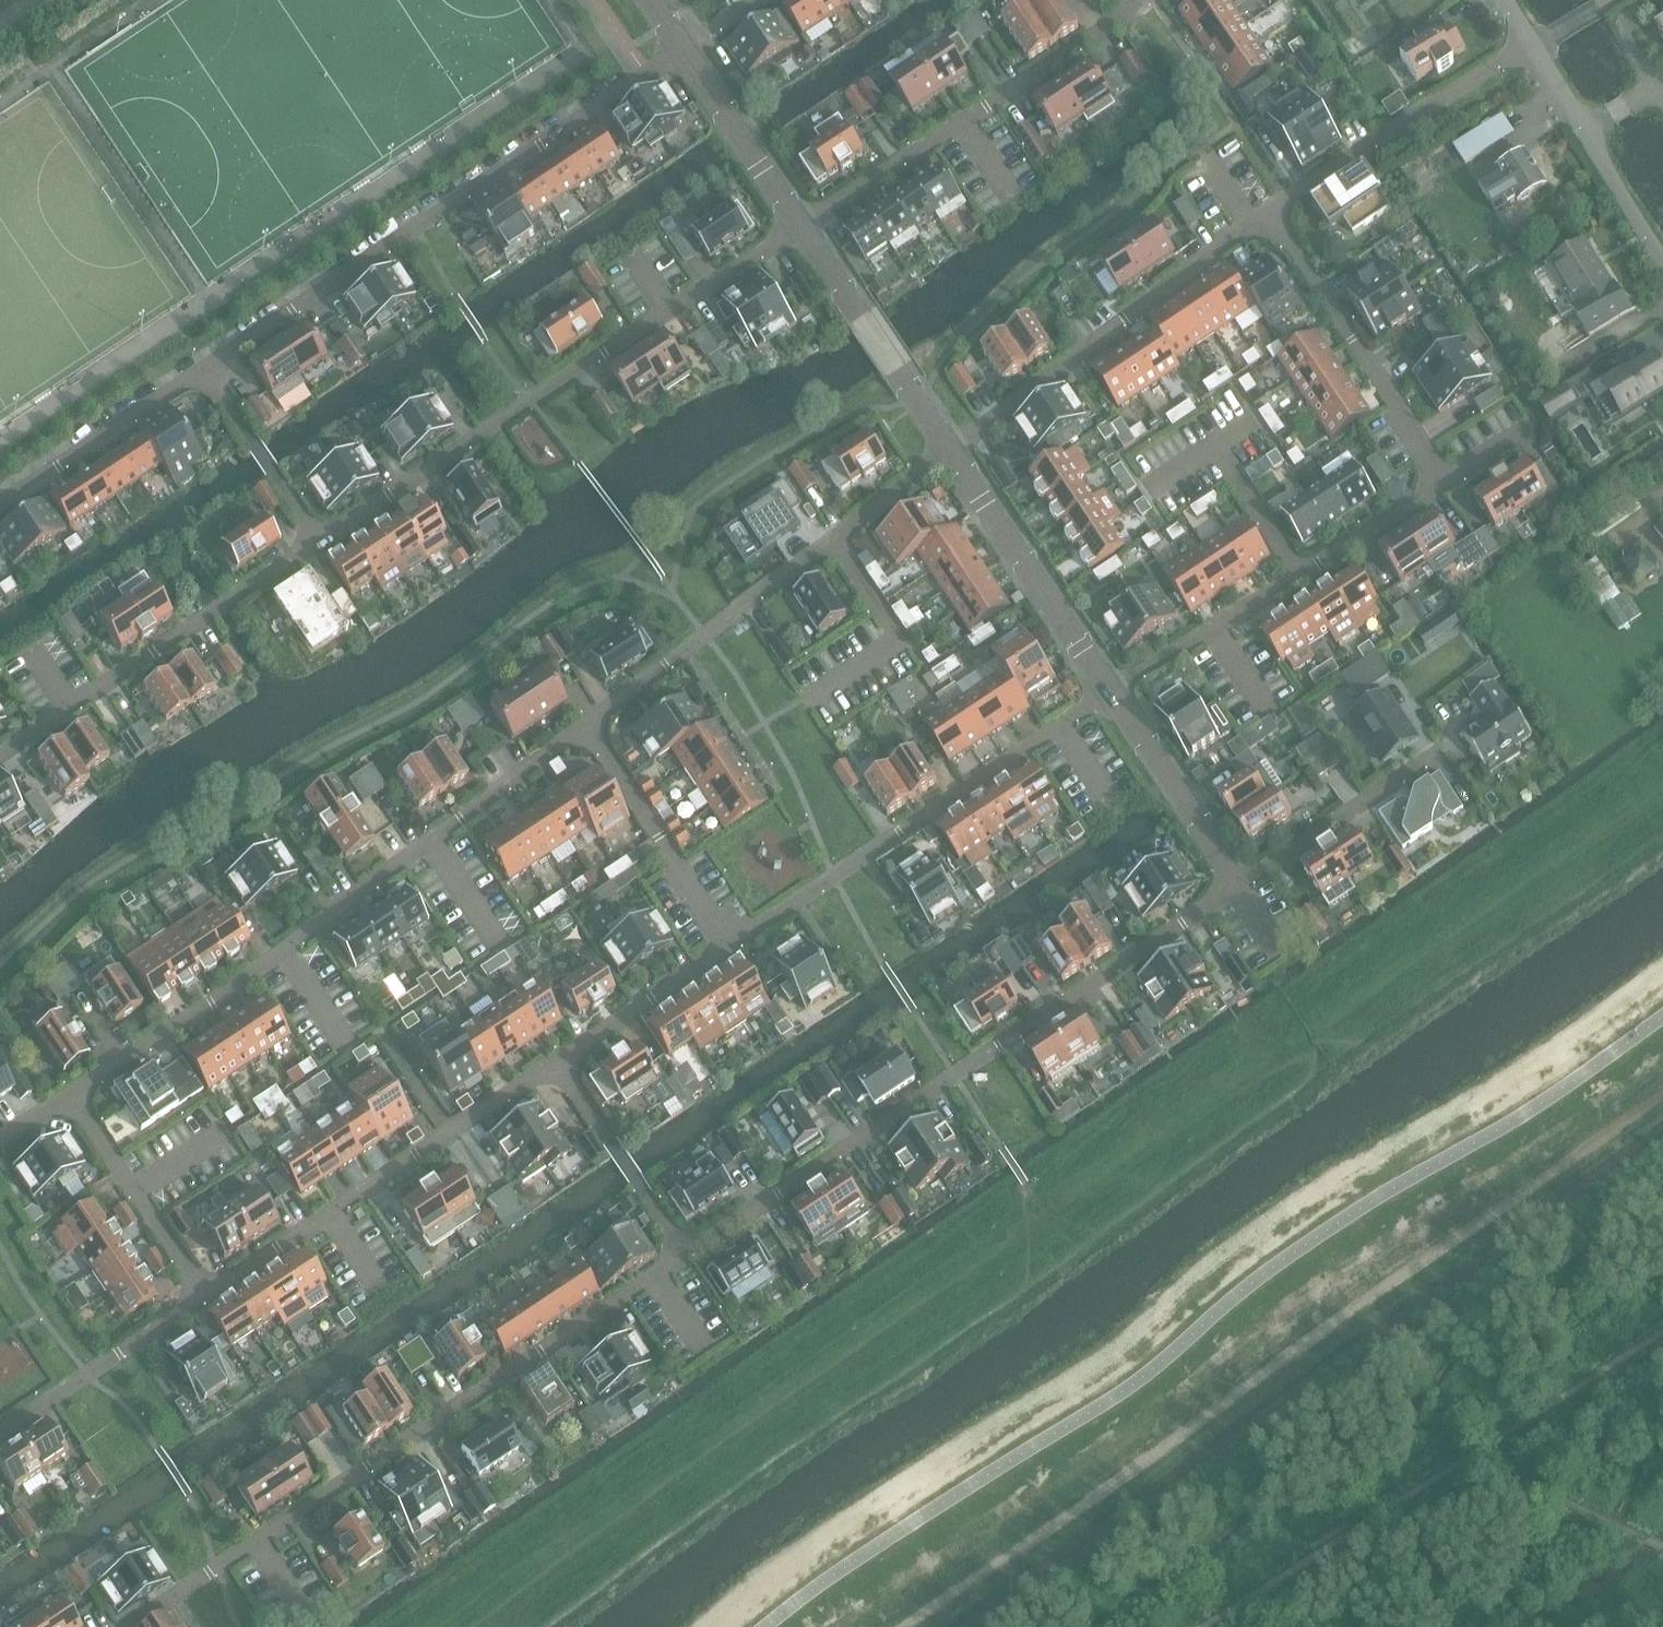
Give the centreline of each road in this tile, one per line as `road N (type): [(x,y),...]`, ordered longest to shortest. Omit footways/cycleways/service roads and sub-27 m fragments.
road 1 (residential): [(1111,695),(1440,479),(1270,218)]
road 2 (residential): [(686,1252),(128,1626)]
road 3 (residential): [(1235,888),(686,1252)]
road 4 (residential): [(581,733),(287,946),(66,1090)]
road 5 (residential): [(315,543),(801,228)]
road 6 (residential): [(680,47),(202,369)]
road 7 (residential): [(950,451),(581,733)]
road 8 (residential): [(727,944),(834,882),(1111,695)]
road 9 (residential): [(200,1298),(557,1062)]
road 10 (residential): [(801,228),(1146,0)]
road 11 (residential): [(1270,218),(950,451)]
road 12 (residential): [(0,754),(315,543)]
road 13 (residential): [(1662,258),(1507,0)]
road 14 (residential): [(950,451),(1111,695)]
road 15 (residential): [(801,228),(950,451)]
road 16 (residential): [(581,733),(727,944)]
road 17 (residential): [(66,1090),(200,1298)]
road 18 (residential): [(0,1439),(200,1298)]
road 19 (residential): [(202,369),(0,504)]
road 20 (residential): [(1433,756),(1235,888)]
road 21 (residential): [(557,1062),(686,1252)]
road 22 (residential): [(1111,695),(1235,888)]
road 23 (residential): [(680,47),(801,228)]
road 24 (residential): [(202,369),(315,543)]
road 25 (residential): [(557,1062),(727,944)]
road 26 (residential): [(1270,218),(1401,125)]

